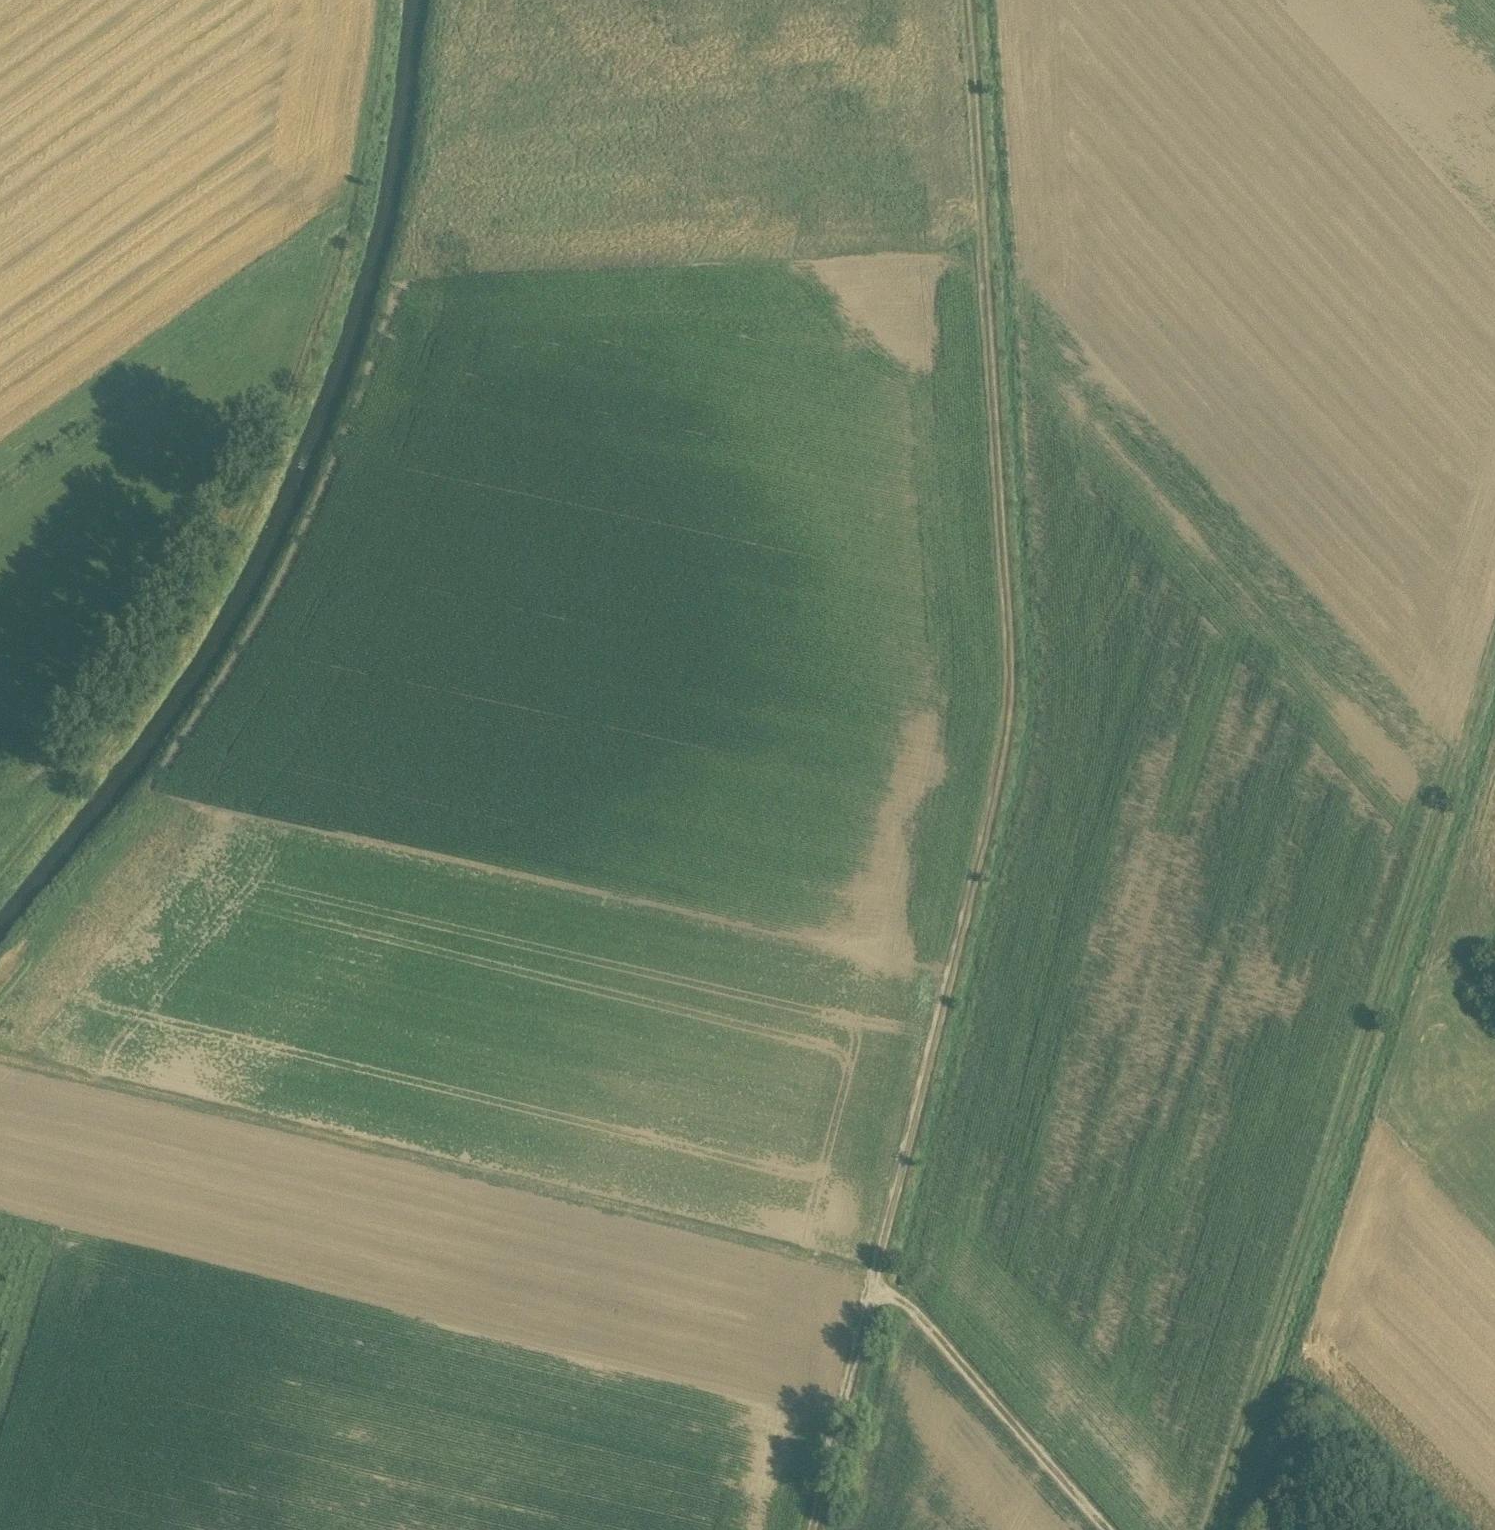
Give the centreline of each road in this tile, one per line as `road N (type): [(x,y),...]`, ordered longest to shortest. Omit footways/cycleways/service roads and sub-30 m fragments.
road 1 (track): [(832,1529),(1024,741),(981,0)]
road 2 (track): [(383,0),(371,119),(304,380),(254,503),(178,643),(0,877)]
road 3 (track): [(0,1063),(891,1285)]
road 4 (track): [(1494,703),(1226,1529)]
road 5 (track): [(887,1303),(927,1322),(1111,1529)]

